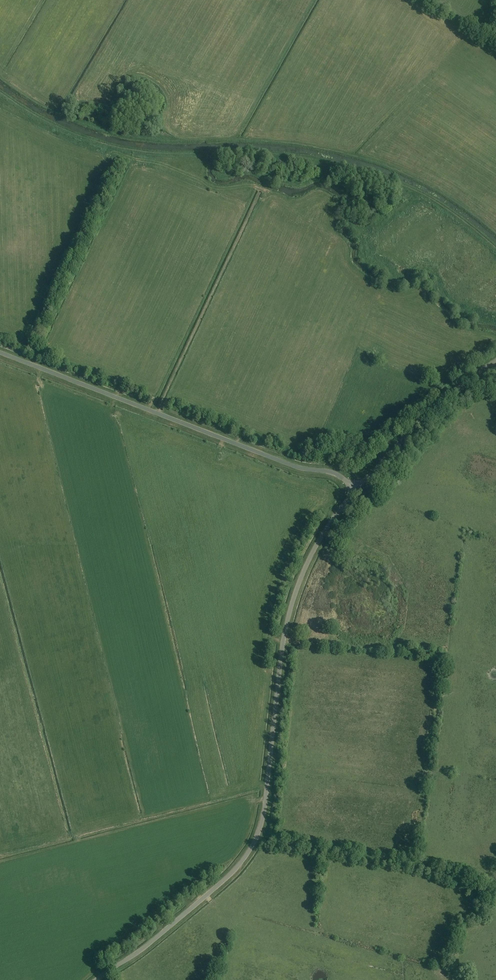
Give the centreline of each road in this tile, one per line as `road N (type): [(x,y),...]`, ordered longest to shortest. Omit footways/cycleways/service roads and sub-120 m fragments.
road 1 (unclassified): [(97,979),(210,894),(257,837),(291,606),(315,548),(356,490)]
road 2 (track): [(0,75),(65,117),(110,132),(313,148),(383,165),(439,192),(495,234)]
road 3 (track): [(495,250),(439,208),(357,170),(264,154),(108,145),(0,93)]
road 4 (unclassified): [(356,490),(332,472),(283,462),(0,352)]
road 5 (unclassified): [(356,490),(441,402),(495,361)]

